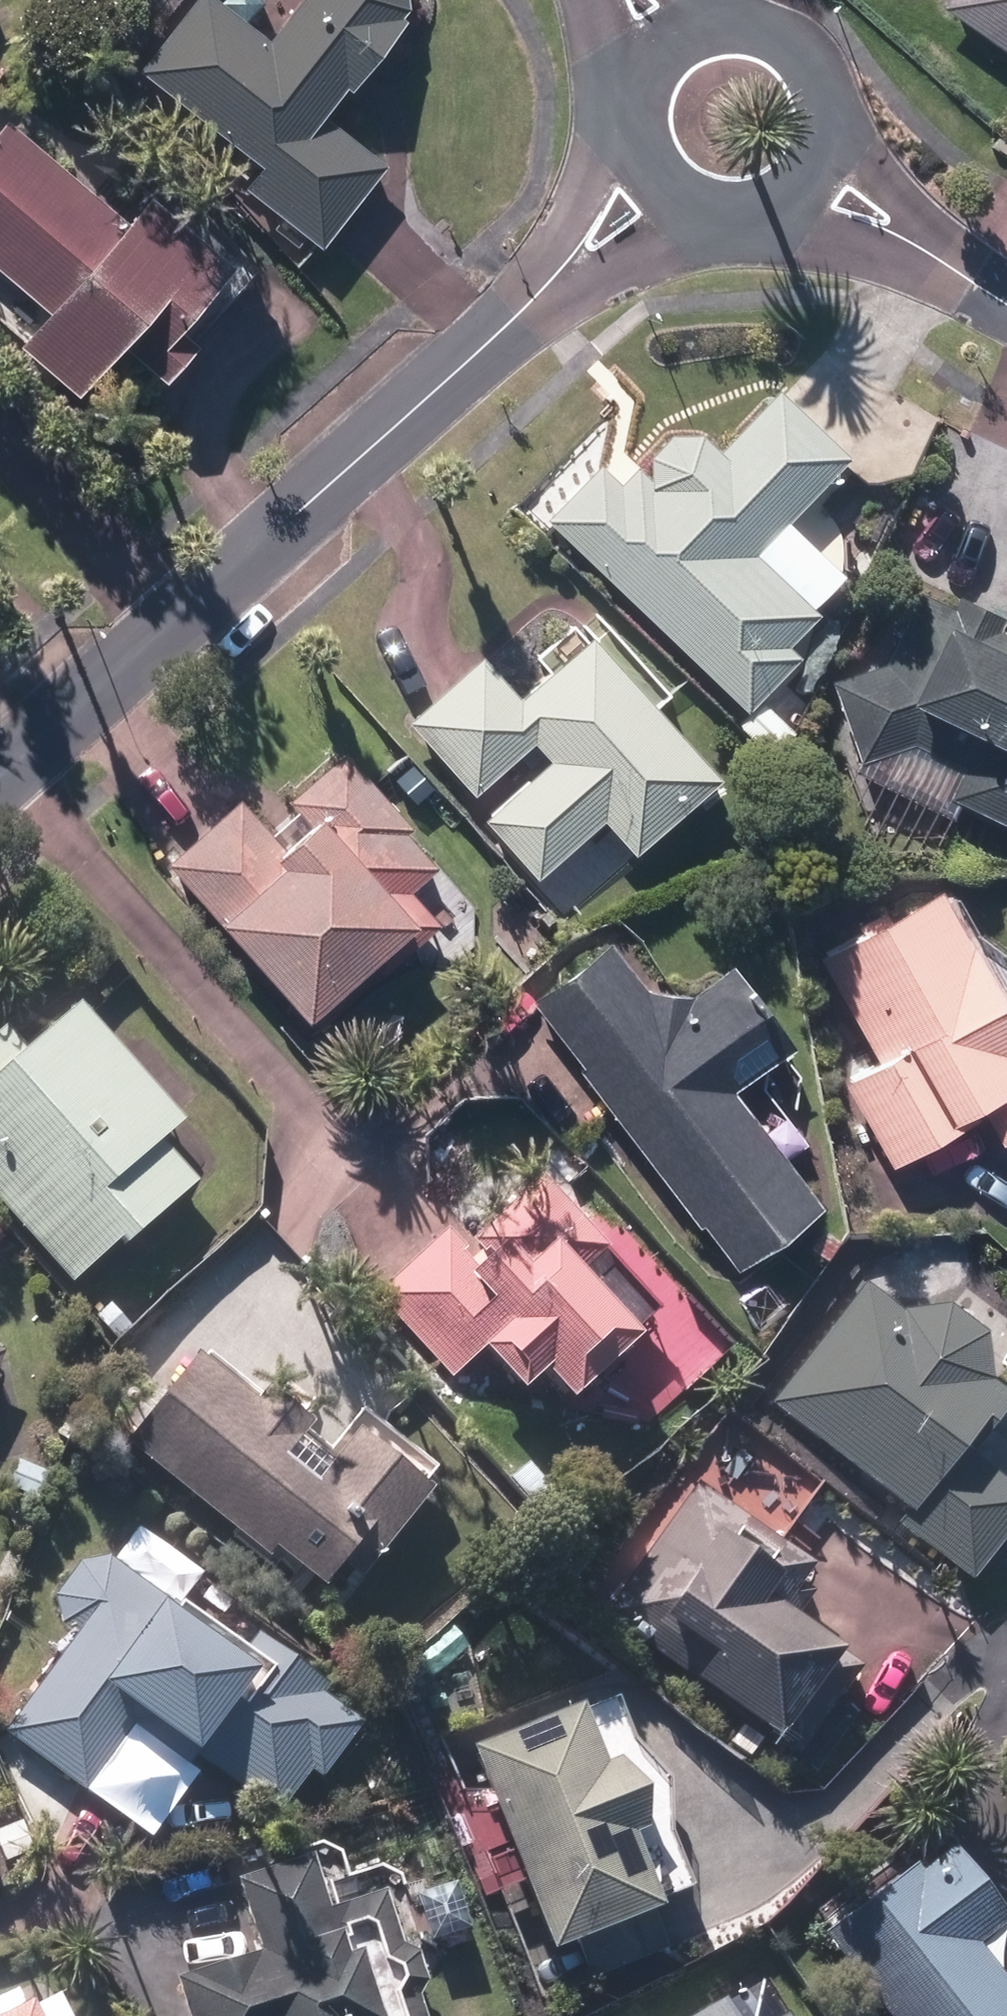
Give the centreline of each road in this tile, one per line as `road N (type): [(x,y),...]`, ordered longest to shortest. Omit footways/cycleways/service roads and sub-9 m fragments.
road 1 (residential): [(671,179),(183,611)]
road 2 (residential): [(0,416),(183,611)]
road 3 (residential): [(679,36),(742,18),(802,45),(829,105),(811,167)]
road 4 (residential): [(183,611),(0,778)]
road 5 (residential): [(1006,286),(811,167)]
road 6 (residential): [(671,179),(651,153),(644,90),(679,36)]
road 7 (residential): [(811,167),(781,193),(744,205),(705,200),(671,179)]

